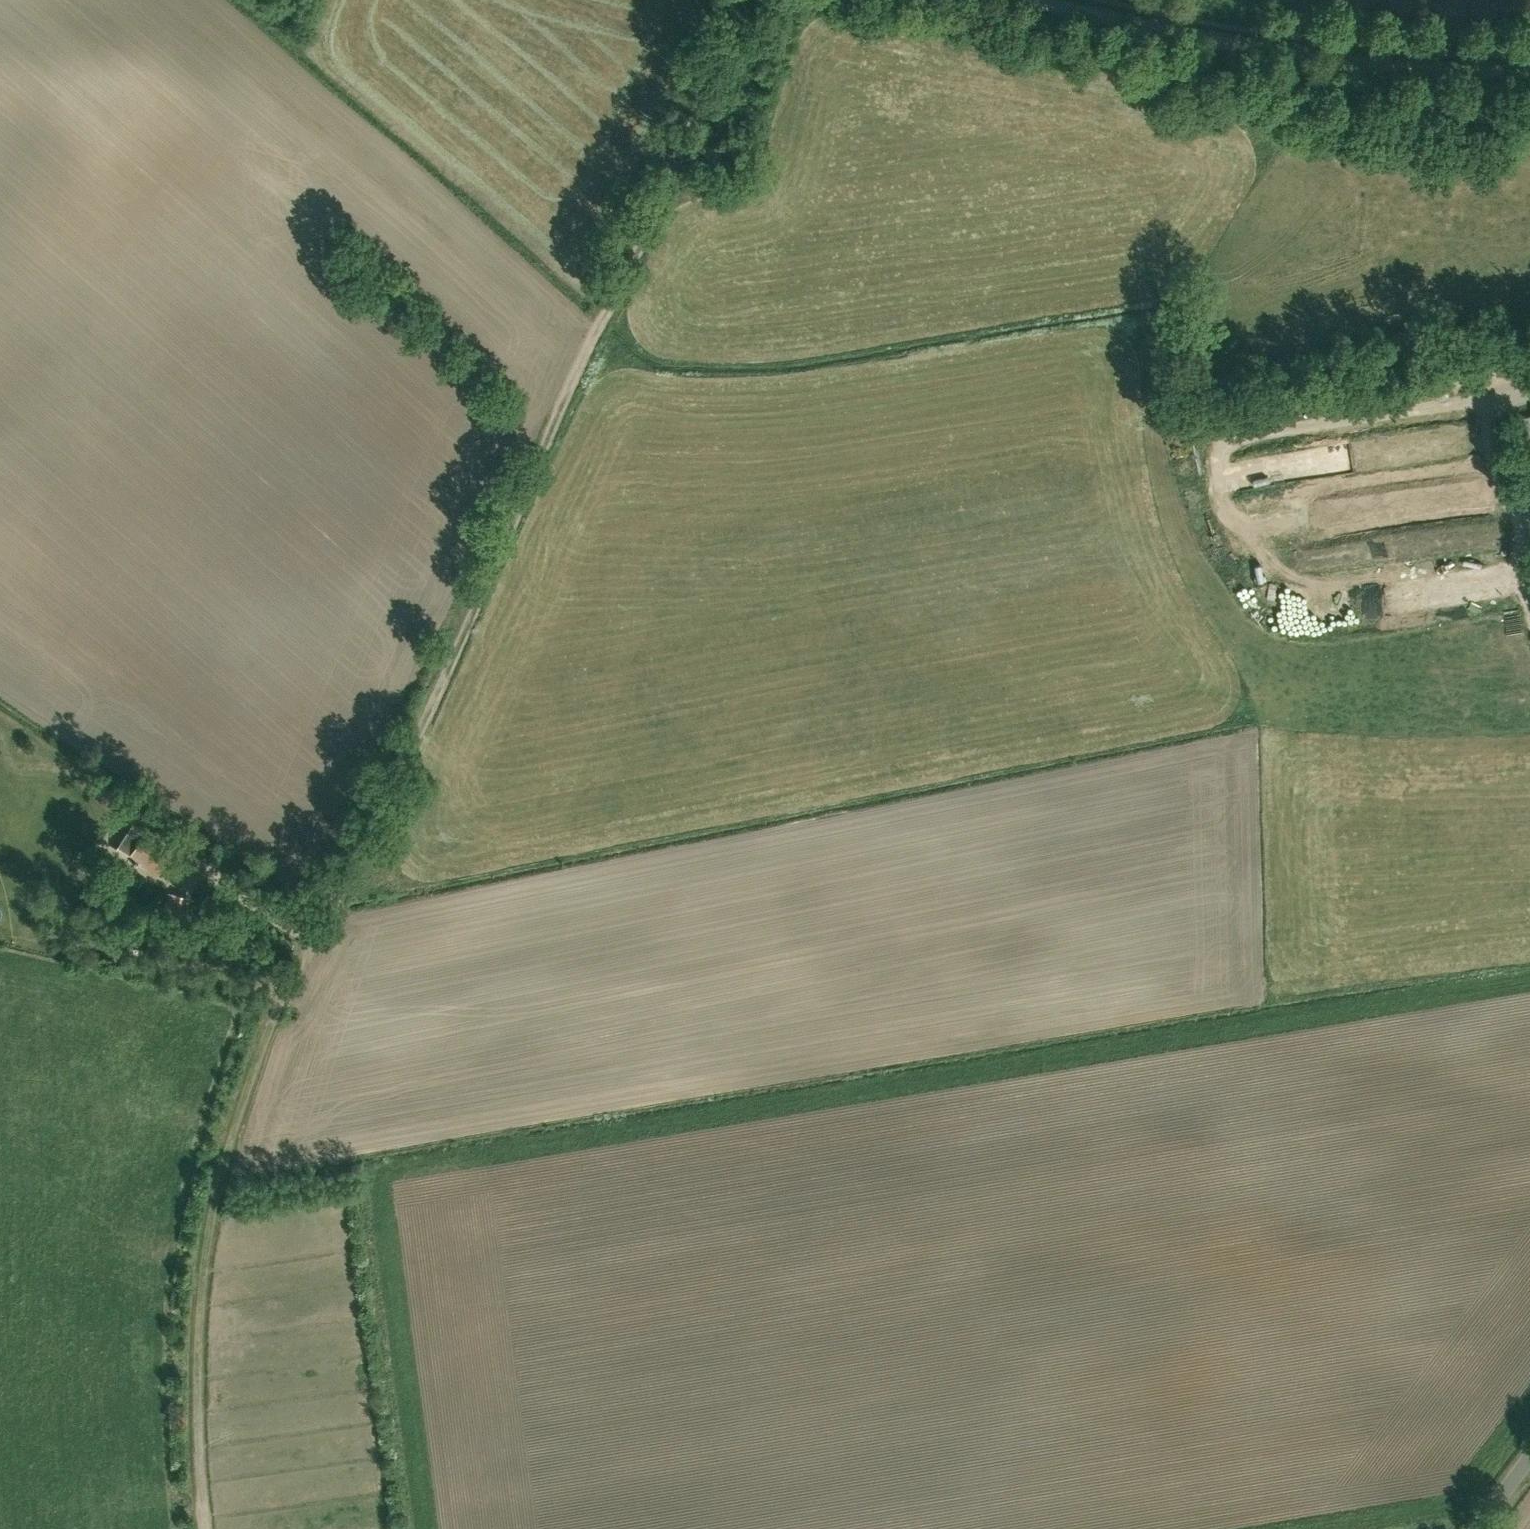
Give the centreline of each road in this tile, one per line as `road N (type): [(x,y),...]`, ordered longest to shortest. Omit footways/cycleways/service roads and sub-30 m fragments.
road 1 (track): [(743,0),(270,1028)]
road 2 (track): [(1529,68),(1287,47),(1049,0)]

